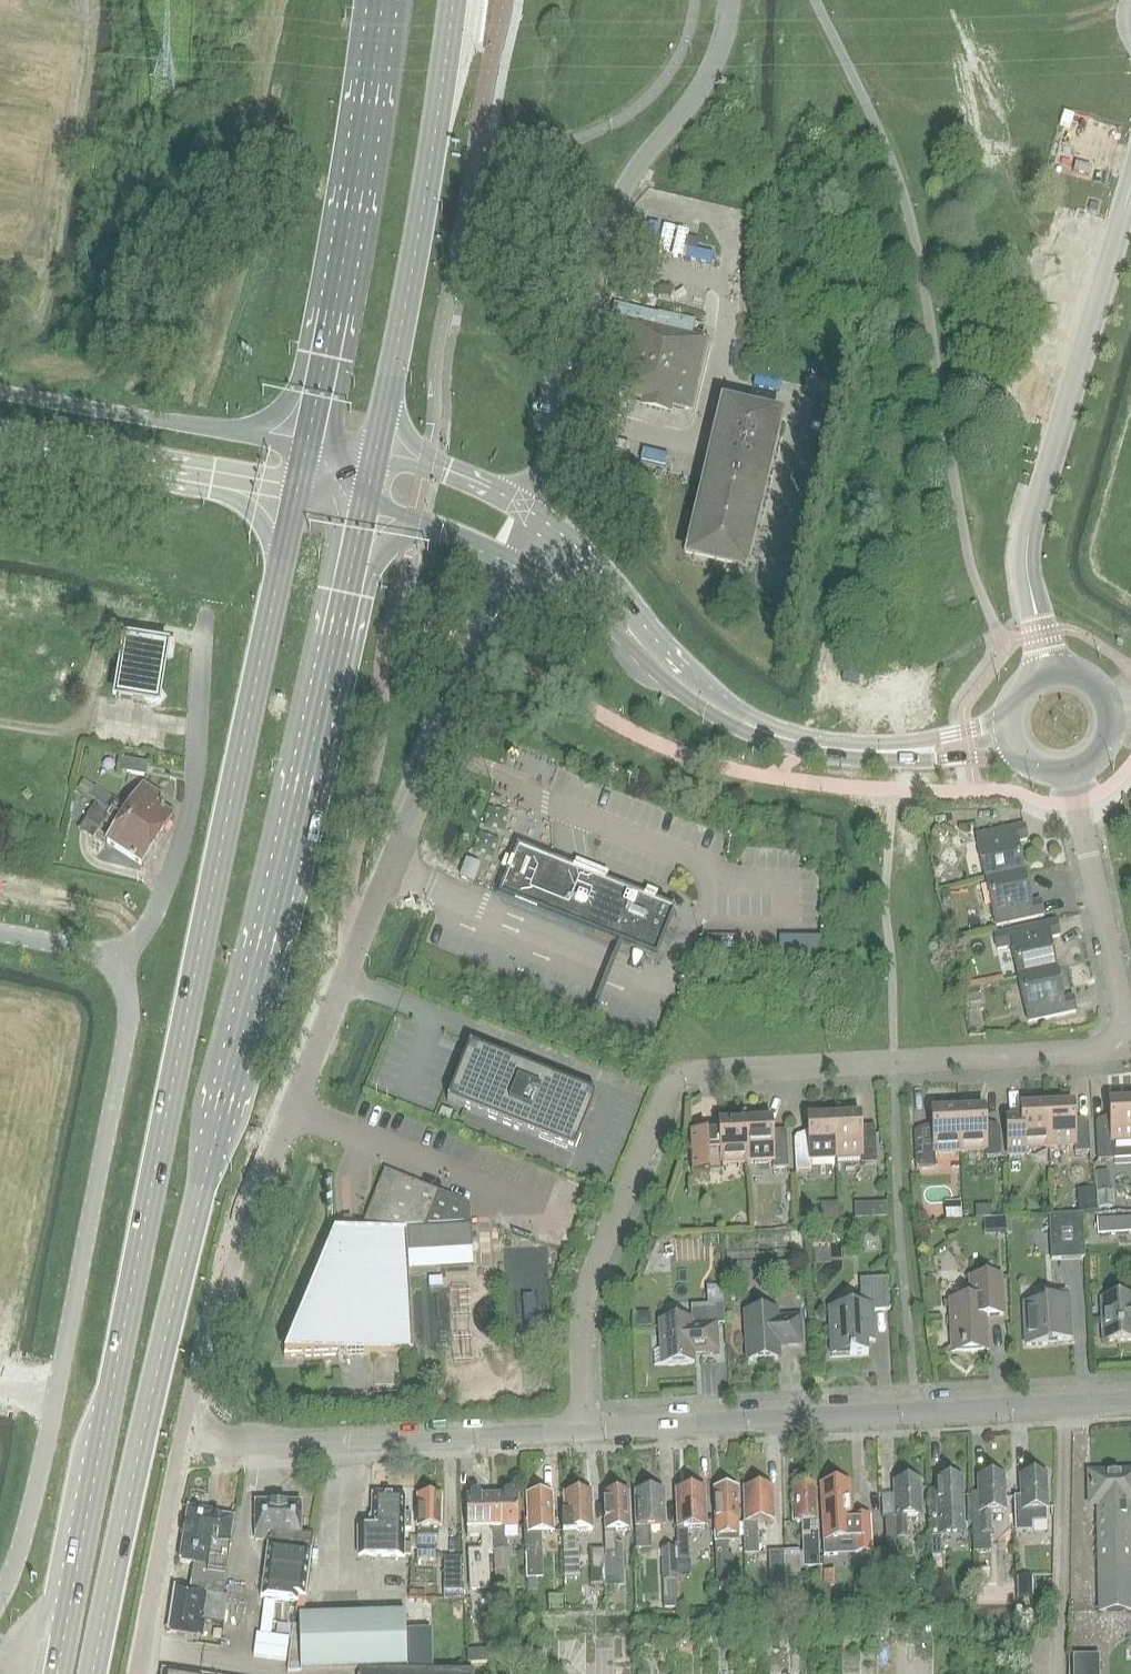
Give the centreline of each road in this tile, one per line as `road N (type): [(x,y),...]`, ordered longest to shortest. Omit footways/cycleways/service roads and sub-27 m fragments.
road 1 (primary): [(296,493),(58,1673)]
road 2 (primary): [(94,1673),(159,1364),(300,808),(365,504)]
road 3 (unclassified): [(185,1436),(222,1284),(482,651)]
road 4 (residential): [(1130,1046),(678,1075),(588,1284),(584,1428)]
road 5 (unclassified): [(527,517),(552,454),(625,187),(710,69),(730,0)]
road 6 (unclassified): [(584,1428),(1130,1400)]
road 7 (tertiary): [(580,602),(705,710),(776,744),(894,760),(1019,753)]
road 8 (tertiary): [(1008,721),(854,743),(755,720),(656,652),(601,580)]
road 9 (primary): [(374,457),(452,0)]
road 10 (unclassified): [(55,1403),(130,1017),(125,957)]
road 11 (primary): [(383,0),(306,446)]
road 12 (unclassified): [(185,1436),(339,1441),(584,1428)]
road 13 (tertiary): [(1028,564),(1029,536),(1130,185)]
road 14 (residential): [(125,957),(152,920),(193,800),(204,611)]
road 15 (tertiary): [(306,446),(0,391)]
road 16 (tertiary): [(0,441),(296,493)]
road 17 (residential): [(1130,1044),(1070,771)]
road 18 (residential): [(136,1673),(185,1436)]
road 19 (unclassified): [(0,1596),(55,1403)]
road 20 (tertiary): [(527,517),(474,487),(374,457)]
road 21 (tertiary): [(365,504),(510,556)]
road 22 (unclassified): [(125,957),(0,932)]
road 23 (tertiary): [(482,651),(516,608),(552,597),(580,602)]

